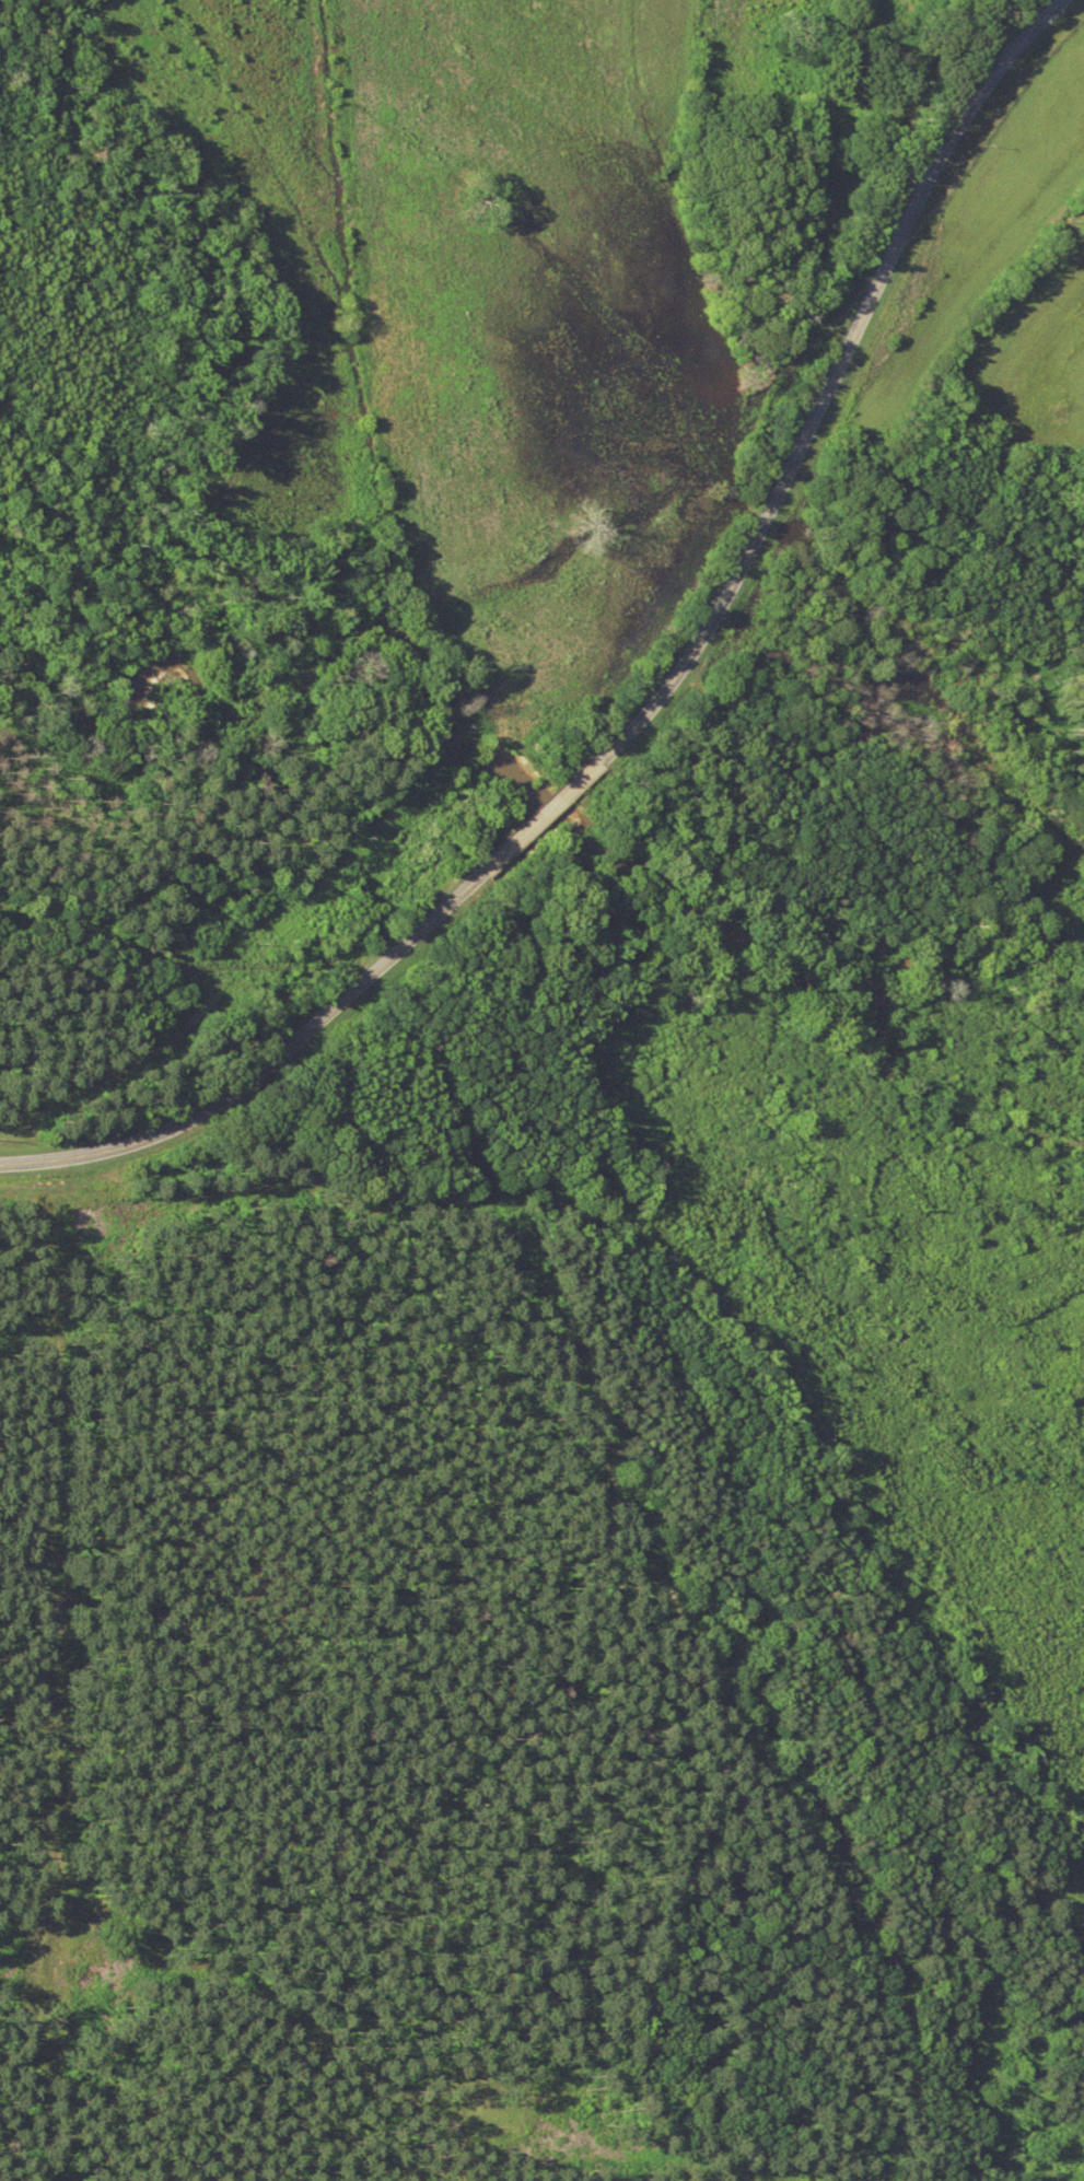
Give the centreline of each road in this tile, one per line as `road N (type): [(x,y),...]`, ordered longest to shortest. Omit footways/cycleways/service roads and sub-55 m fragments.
road 1 (residential): [(479,806),(719,557),(863,194),(994,0)]
road 2 (residential): [(0,1128),(80,1127),(179,1088),(403,903),(479,806)]
road 3 (residential): [(928,98),(844,0)]

